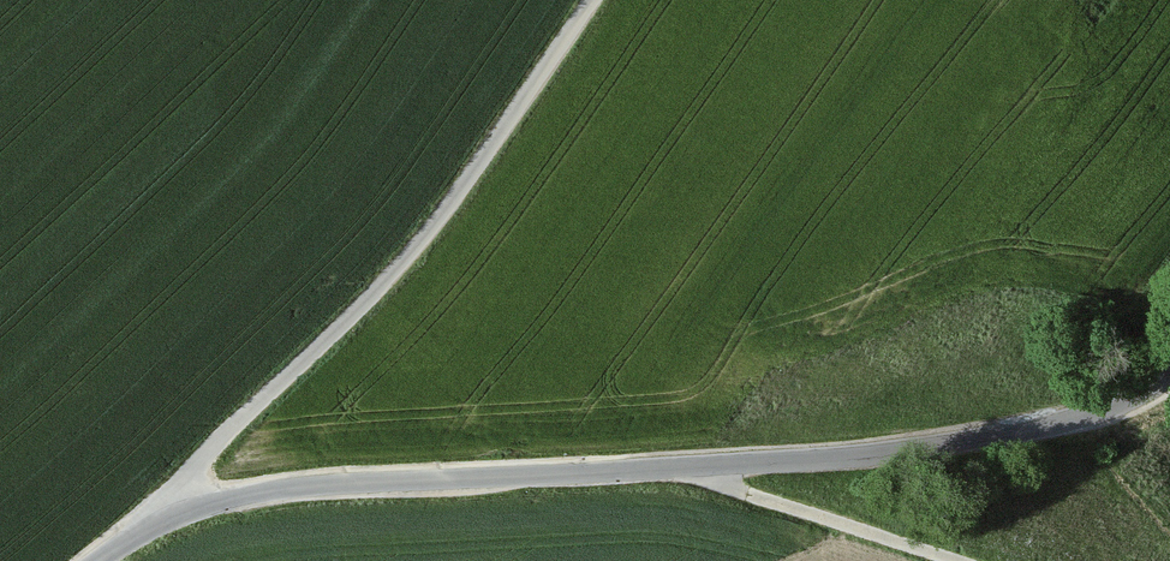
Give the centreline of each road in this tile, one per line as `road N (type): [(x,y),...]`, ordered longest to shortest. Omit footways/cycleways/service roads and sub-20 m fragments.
road 1 (tertiary): [(96,560),(184,512),(279,490),(897,451),(1070,419),(1169,375)]
road 2 (track): [(184,512),(212,451),(413,251),(590,0)]
road 3 (track): [(700,466),(752,496),(953,560)]

